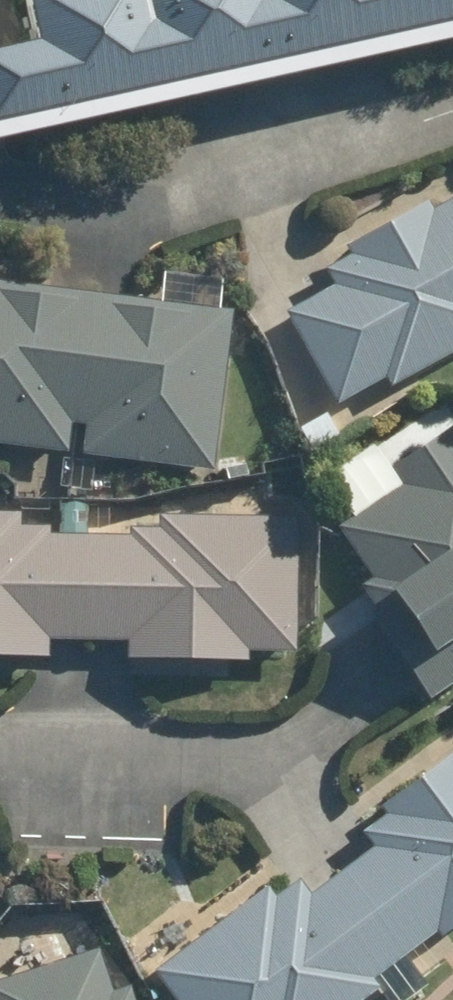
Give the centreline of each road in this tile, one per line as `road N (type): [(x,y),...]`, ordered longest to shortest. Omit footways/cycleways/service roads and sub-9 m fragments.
road 1 (residential): [(0,194),(125,211),(407,136)]

